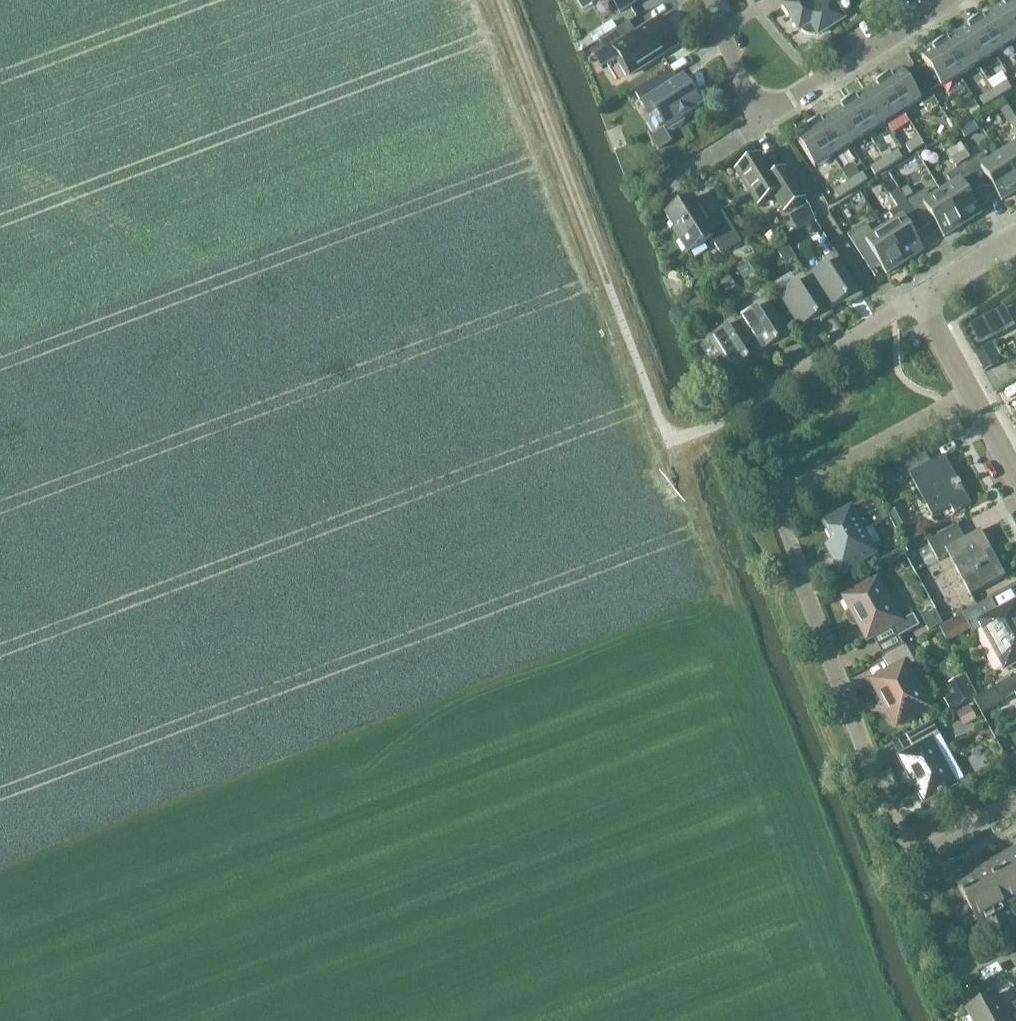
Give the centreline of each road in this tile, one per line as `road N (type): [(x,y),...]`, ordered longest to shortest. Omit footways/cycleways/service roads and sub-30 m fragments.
road 1 (residential): [(1015,801),(936,846),(910,845),(892,829),(777,510),(794,487),(970,393)]
road 2 (residential): [(669,442),(724,419),(920,296)]
road 3 (residential): [(754,127),(948,0)]
road 4 (residential): [(754,127),(709,0)]

